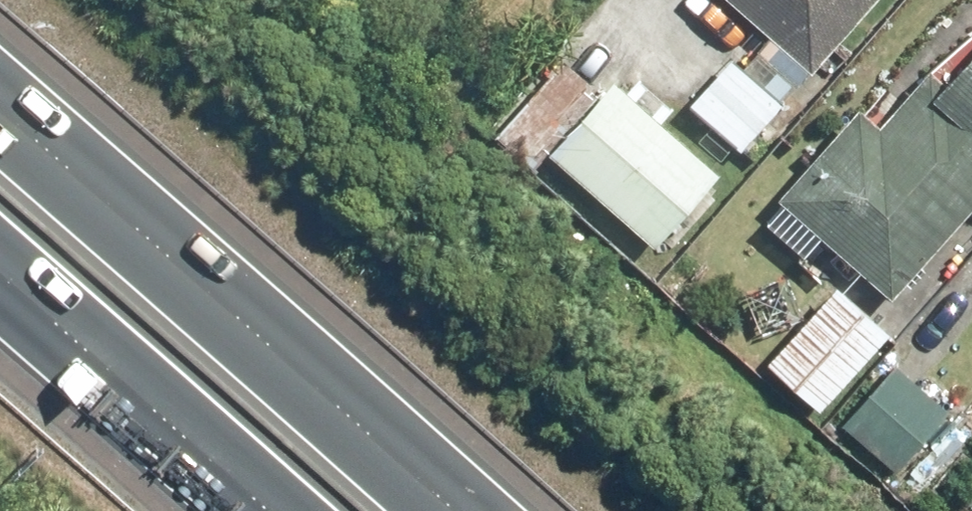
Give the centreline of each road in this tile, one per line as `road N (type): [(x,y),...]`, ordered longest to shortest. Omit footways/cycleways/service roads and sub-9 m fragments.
road 1 (motorway): [(0,31),(521,510)]
road 2 (motorway): [(321,510),(0,225)]

